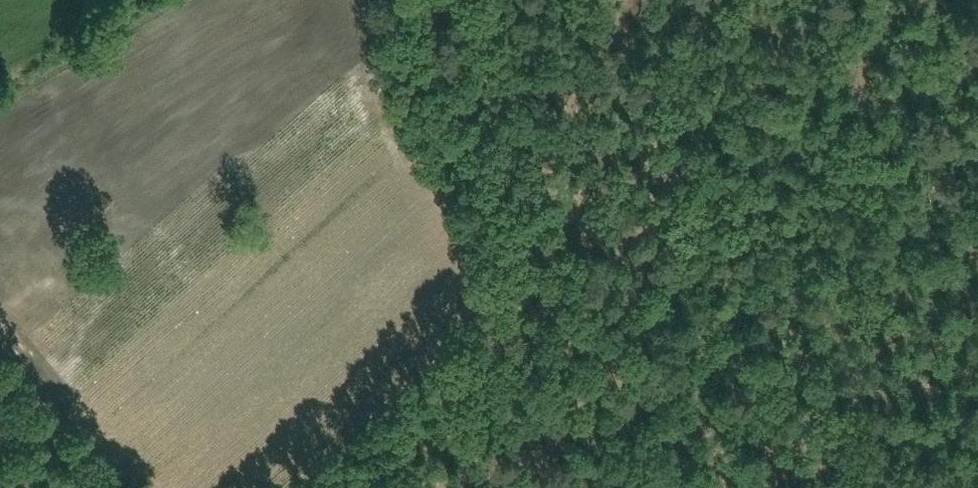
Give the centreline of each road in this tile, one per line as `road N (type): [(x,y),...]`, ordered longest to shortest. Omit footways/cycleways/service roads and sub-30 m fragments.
road 1 (track): [(641,0),(619,31),(609,96),(667,272),(628,366),(570,418),(483,440),(421,487)]

